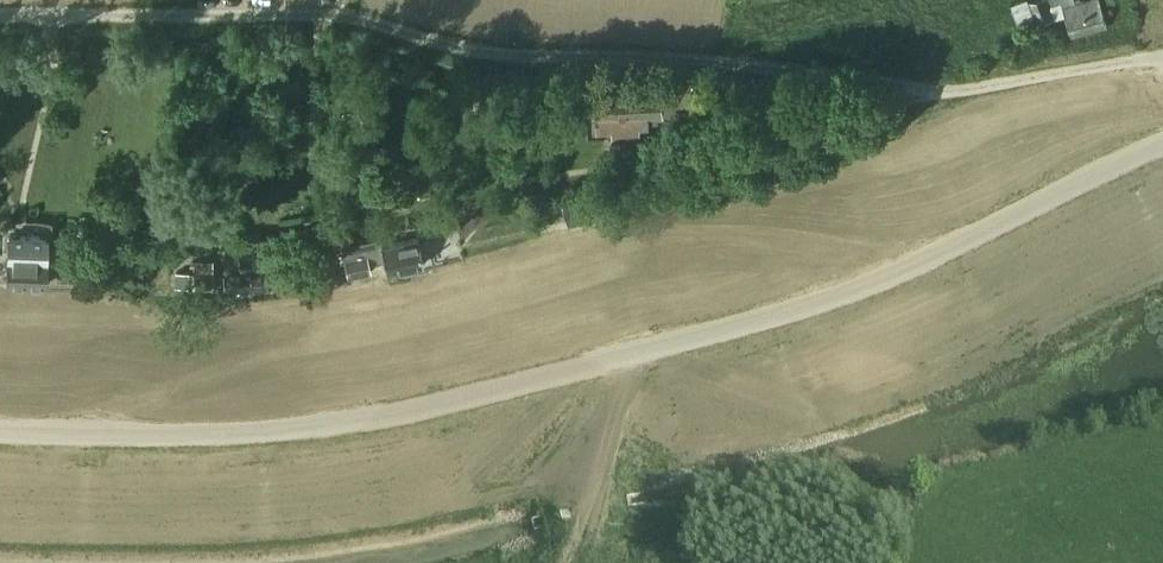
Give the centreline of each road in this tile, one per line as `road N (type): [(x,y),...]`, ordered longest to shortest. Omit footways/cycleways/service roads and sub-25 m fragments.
road 1 (unclassified): [(1162,149),(839,280),(433,407),(321,430),(220,438),(0,431)]
road 2 (unclassified): [(0,18),(216,21),(663,58),(943,97),(1162,62)]

